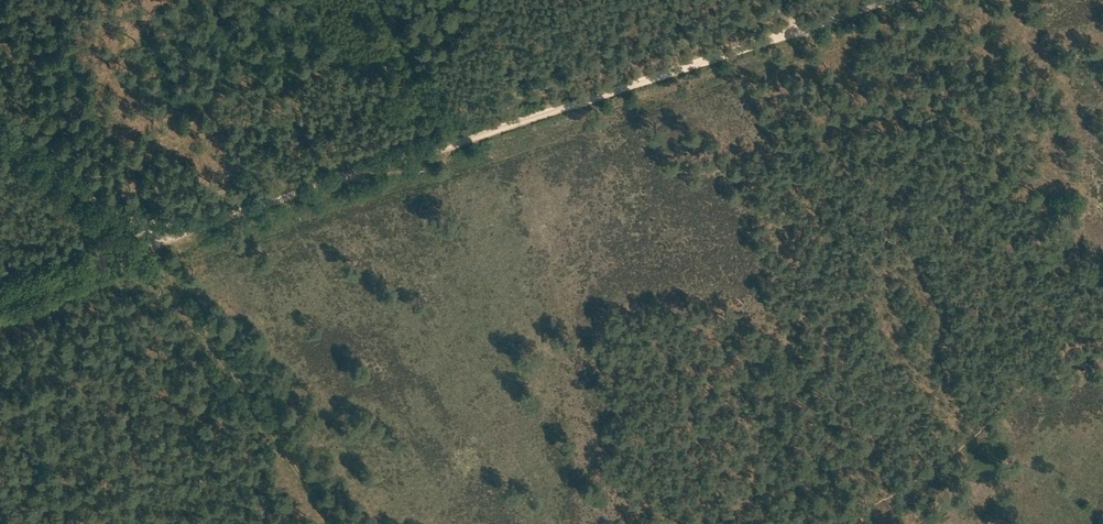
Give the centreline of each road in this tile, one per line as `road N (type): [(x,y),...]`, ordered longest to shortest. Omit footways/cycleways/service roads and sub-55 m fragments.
road 1 (track): [(0,128),(95,200),(163,225),(196,223),(846,15)]
road 2 (track): [(378,0),(444,143)]

